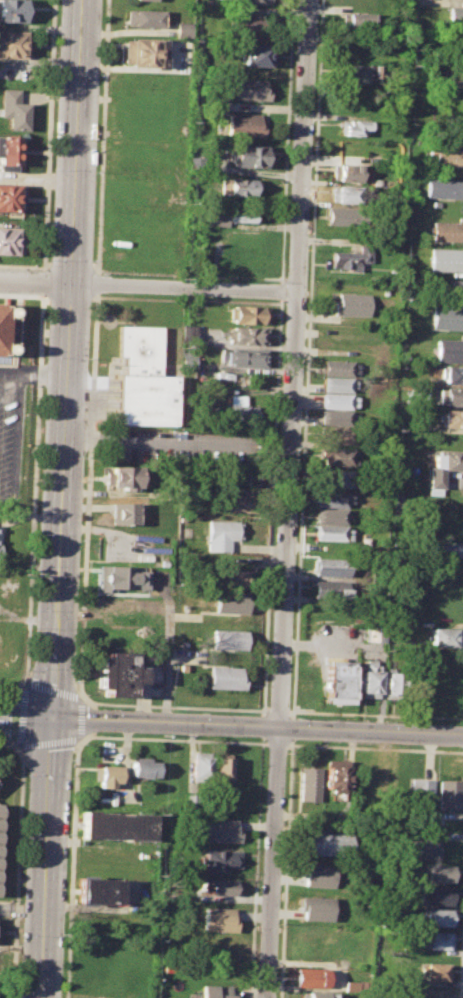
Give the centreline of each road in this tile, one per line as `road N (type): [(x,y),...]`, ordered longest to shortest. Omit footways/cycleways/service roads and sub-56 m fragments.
road 1 (residential): [(309,0),(266,997)]
road 2 (secondary): [(51,719),(68,284)]
road 3 (secondary): [(51,719),(462,737)]
road 4 (secondary): [(68,284),(80,0)]
road 5 (secondary): [(39,997),(51,719)]
road 6 (residential): [(68,284),(295,293)]

